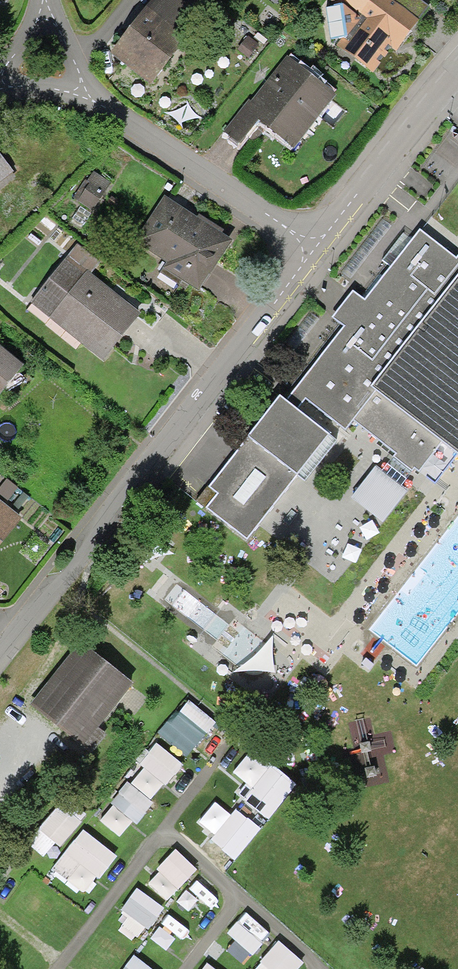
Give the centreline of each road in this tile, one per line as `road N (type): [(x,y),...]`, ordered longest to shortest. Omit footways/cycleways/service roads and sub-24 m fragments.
road 1 (residential): [(316,246),(0,657)]
road 2 (residential): [(316,246),(82,94)]
road 3 (residential): [(457,72),(316,246)]

